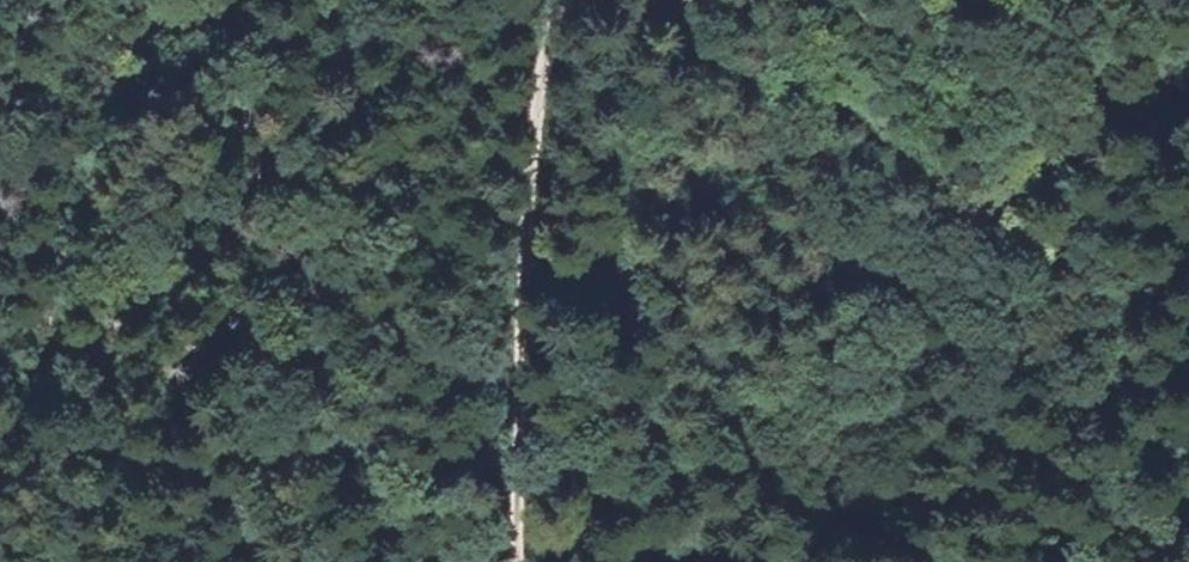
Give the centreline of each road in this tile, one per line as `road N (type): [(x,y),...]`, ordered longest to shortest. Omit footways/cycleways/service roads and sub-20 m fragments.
road 1 (track): [(521,561),(516,353),(555,0)]
road 2 (track): [(0,461),(58,262),(101,155),(111,0)]

